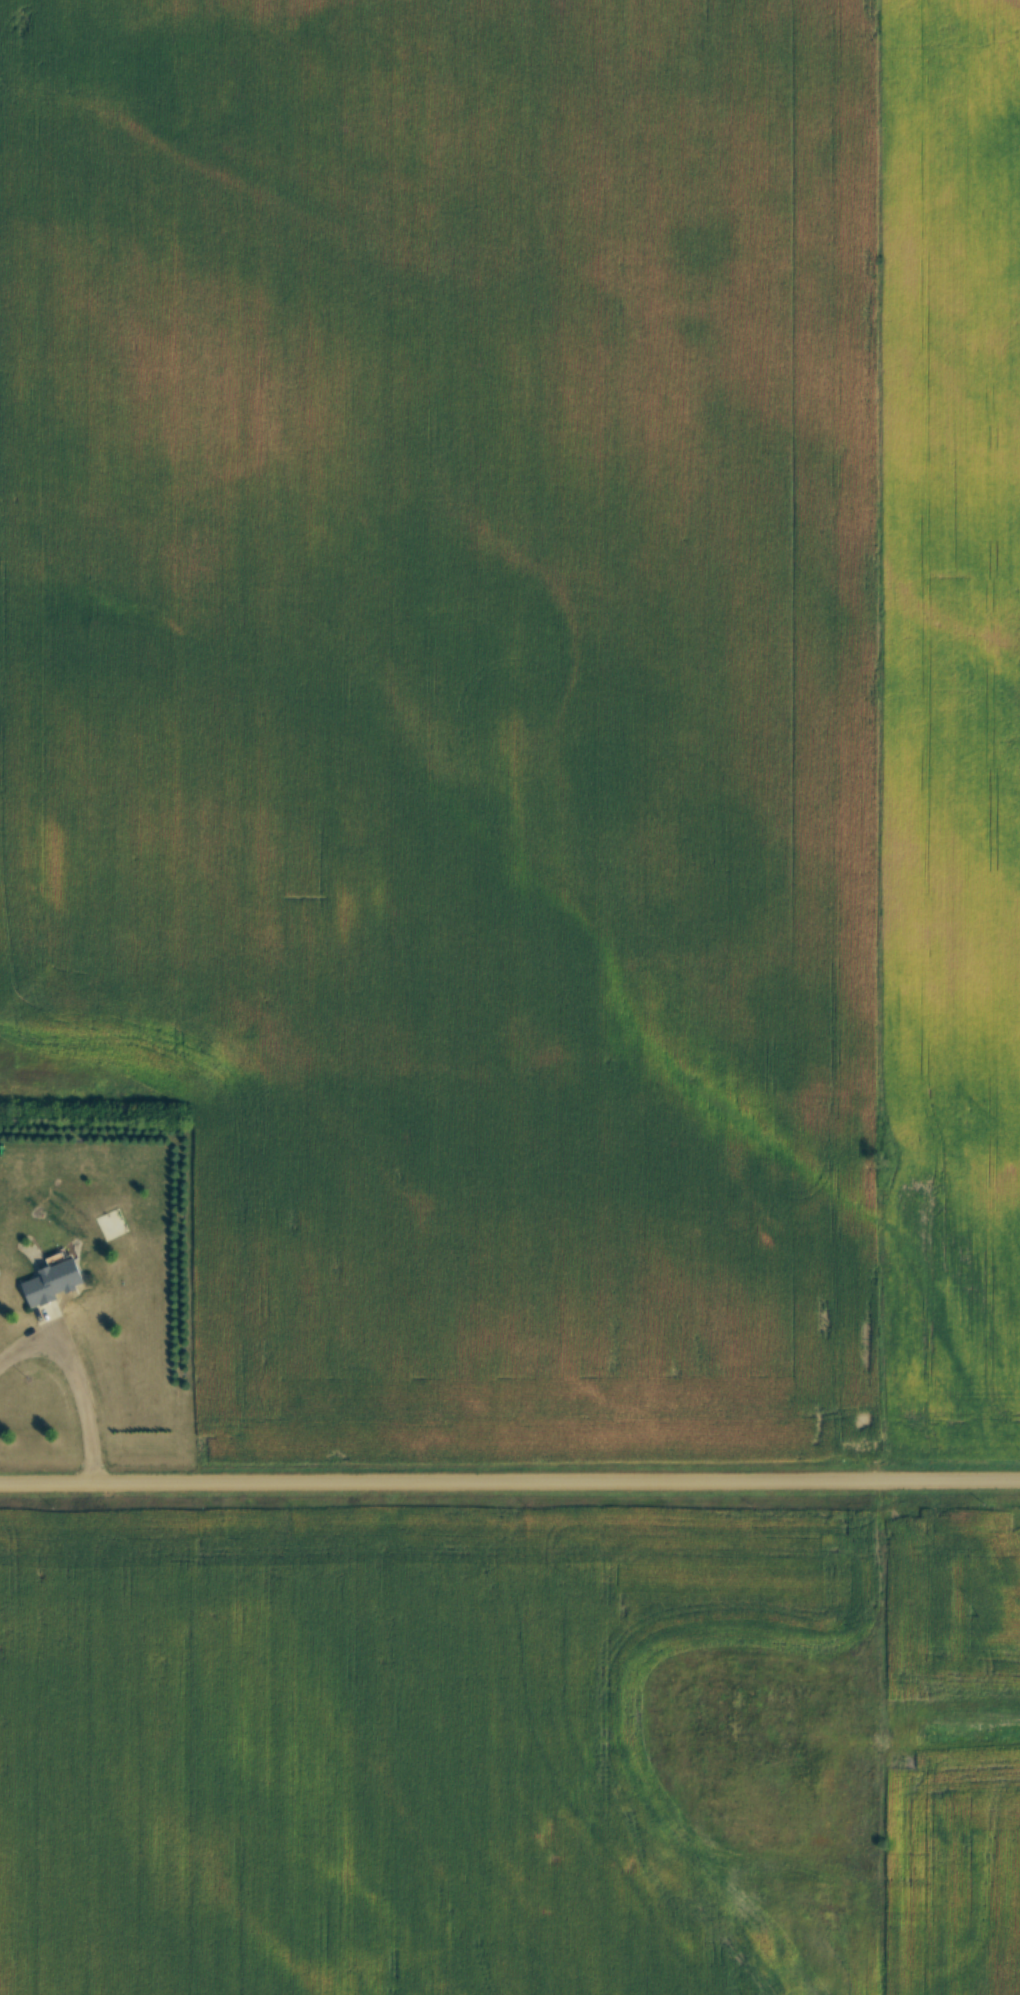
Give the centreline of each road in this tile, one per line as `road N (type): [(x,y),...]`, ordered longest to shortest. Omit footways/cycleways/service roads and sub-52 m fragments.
road 1 (residential): [(0,1484),(1019,1481)]

